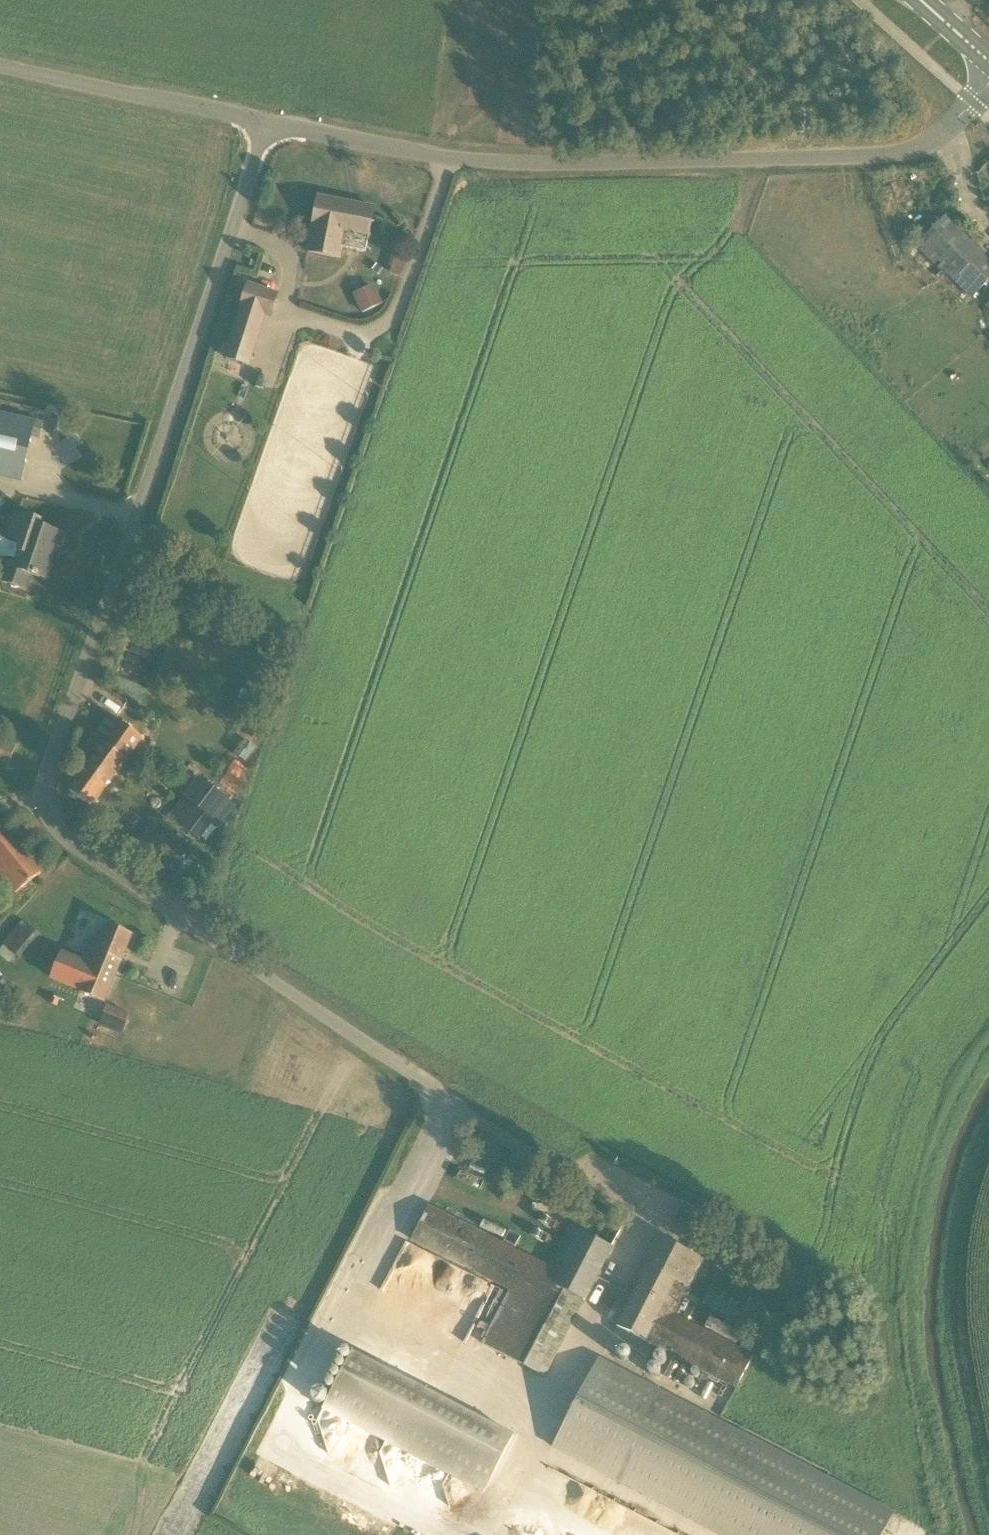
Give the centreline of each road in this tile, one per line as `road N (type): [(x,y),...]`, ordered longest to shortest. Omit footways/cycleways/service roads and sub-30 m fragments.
road 1 (unclassified): [(400,1069),(51,829),(42,802),(45,757),(264,137)]
road 2 (unclassified): [(974,107),(949,138),(906,153),(440,163),(298,132),(264,137)]
road 3 (unclassified): [(264,137),(245,122),(0,70)]

